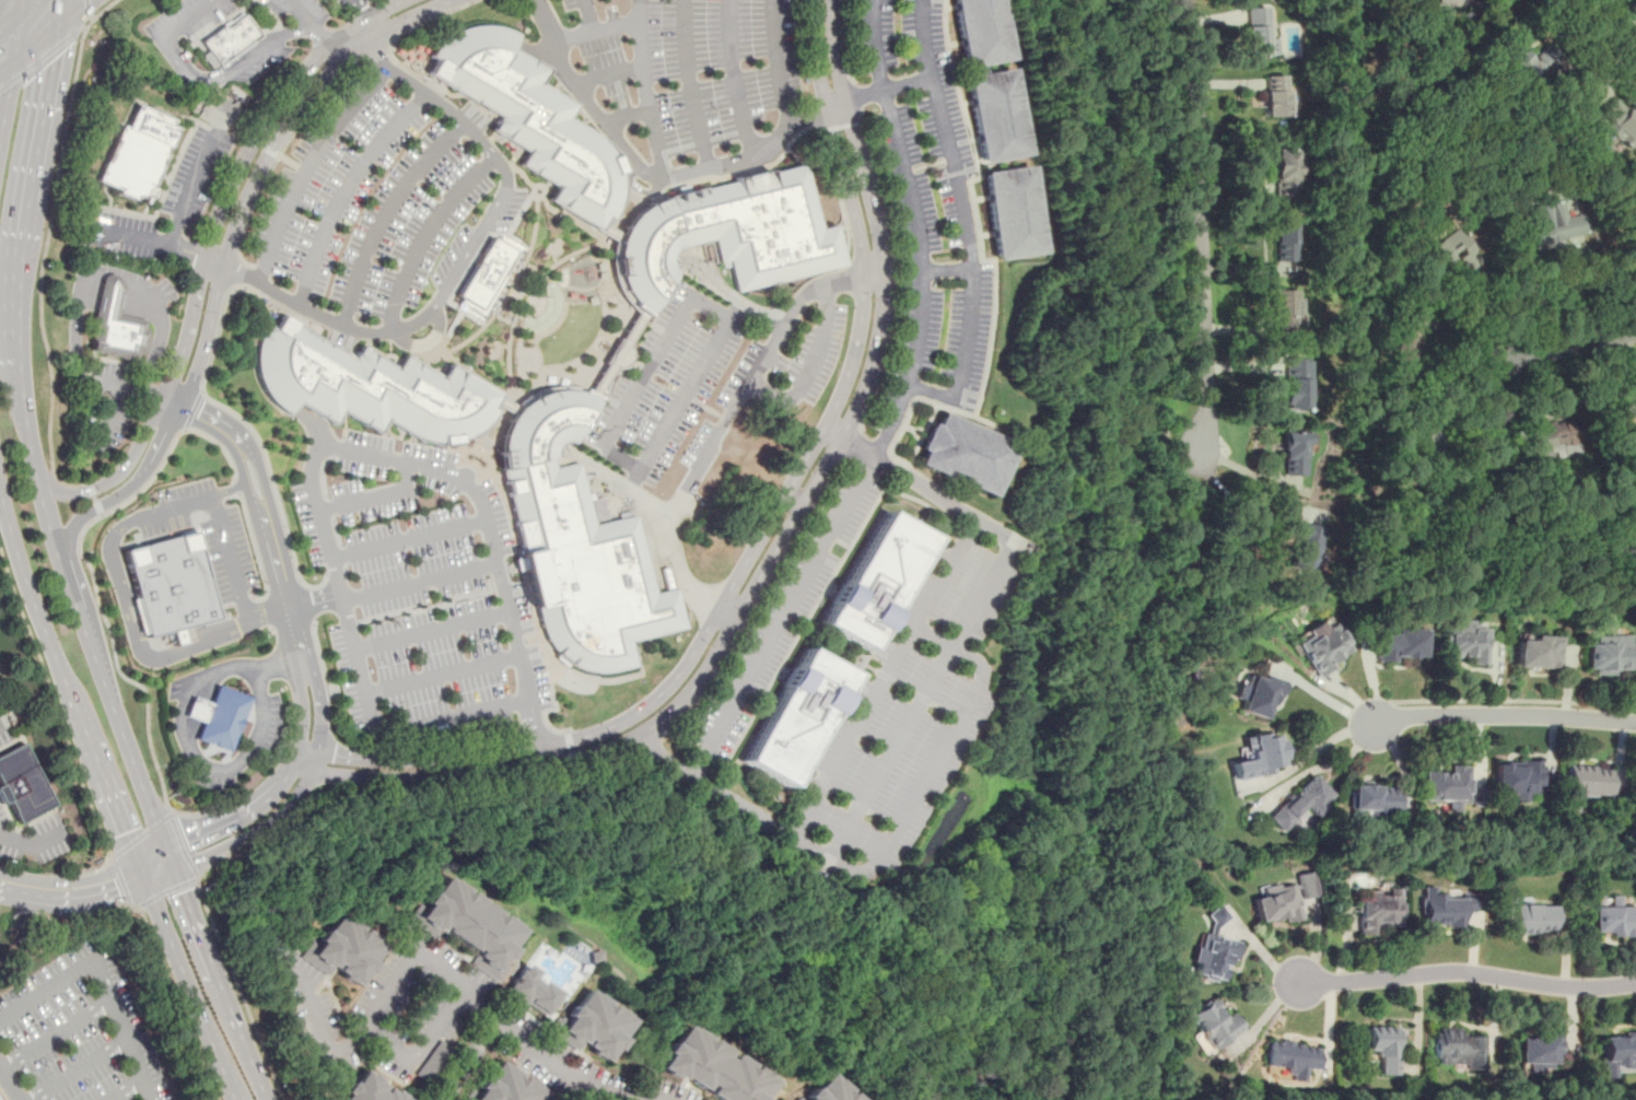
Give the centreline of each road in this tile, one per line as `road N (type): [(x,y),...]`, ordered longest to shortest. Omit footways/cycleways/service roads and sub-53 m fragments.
road 1 (residential): [(292,768),(443,779),(597,752),(666,716),(713,658),(840,438),(876,344),(884,291),(878,230),(831,43),(831,0)]
road 2 (residential): [(811,0),(817,72),(864,276),(857,347),(832,411),(687,664),(656,700),(587,736),(439,758),(297,749)]
road 3 (secondary): [(0,488),(26,585),(234,1099)]
road 4 (residential): [(1177,0),(1196,74),(1206,406),(1200,448)]
road 5 (secondary): [(175,868),(37,483)]
road 6 (residential): [(1635,984),(1586,988),(1452,972),(1289,987)]
road 7 (residential): [(402,0),(329,47),(280,97),(208,253)]
road 8 (residential): [(634,1099),(581,1079),(469,1003),(459,982),(417,955),(392,987)]
road 9 (residential): [(1635,723),(1397,716),(1359,728)]
road 10 (secondary): [(20,296),(58,22)]
road 11 (residential): [(225,262),(241,212),(302,101),(366,39)]
road 12 (secondary): [(268,1099),(175,868)]
road 13 (residential): [(392,987),(349,1046),(327,1048),(285,946)]
road 14 (secondary): [(37,483),(20,296)]
road 15 (residential): [(163,397),(112,479),(79,493),(37,483)]
road 16 (residential): [(175,868),(280,816),(314,772)]
road 17 (residential): [(208,253),(163,397)]
road 18 (residential): [(364,1029),(412,1061),(463,987)]
road 19 (residential): [(182,403),(225,262)]
road 20 (residential): [(1635,331),(1507,358)]
road 21 (residential): [(256,483),(290,609)]
road 22 (residential): [(279,783),(226,818),(164,842)]

